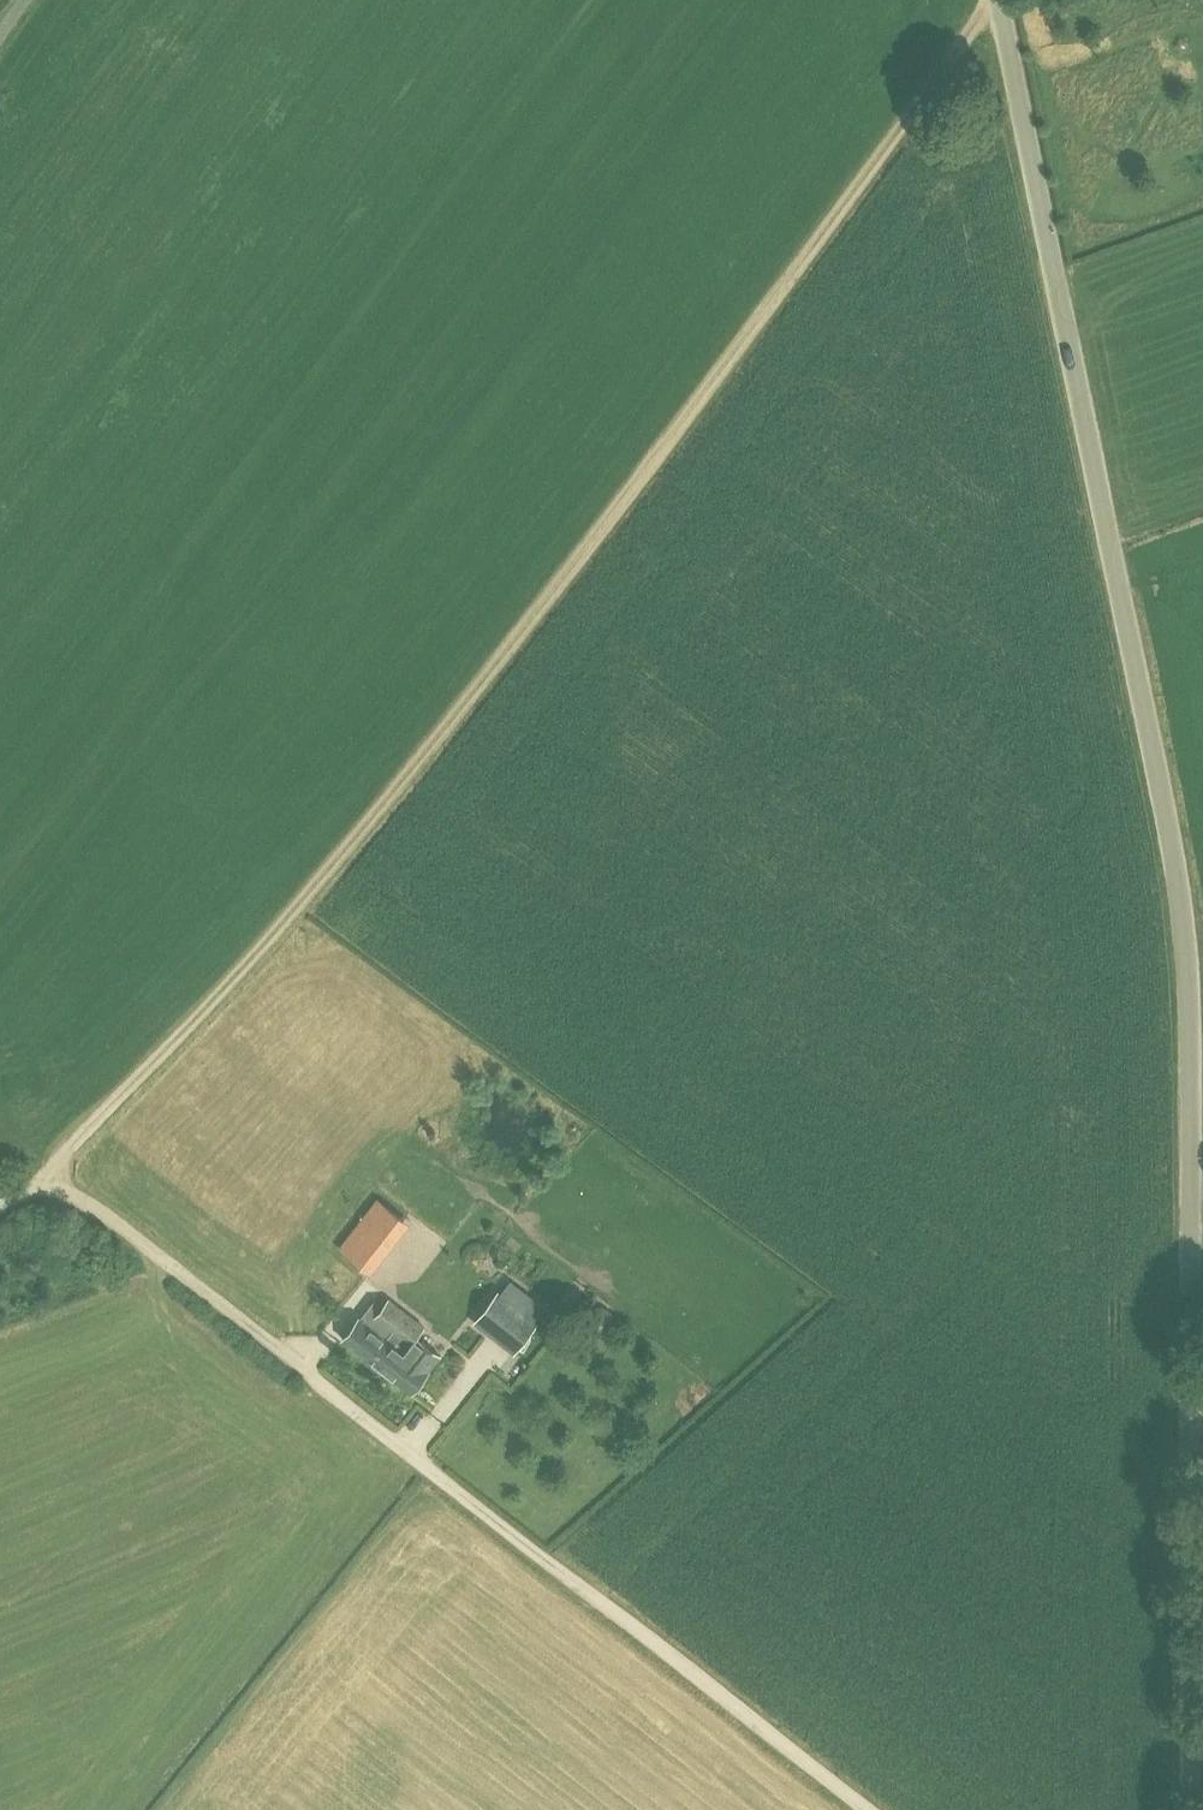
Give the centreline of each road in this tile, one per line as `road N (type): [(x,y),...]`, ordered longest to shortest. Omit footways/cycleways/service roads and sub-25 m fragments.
road 1 (unclassified): [(1195,1809),(1187,953),(1000,0)]
road 2 (track): [(0,1206),(172,1042),(430,742),(761,315),(986,0)]
road 3 (track): [(43,1173),(866,1809)]

